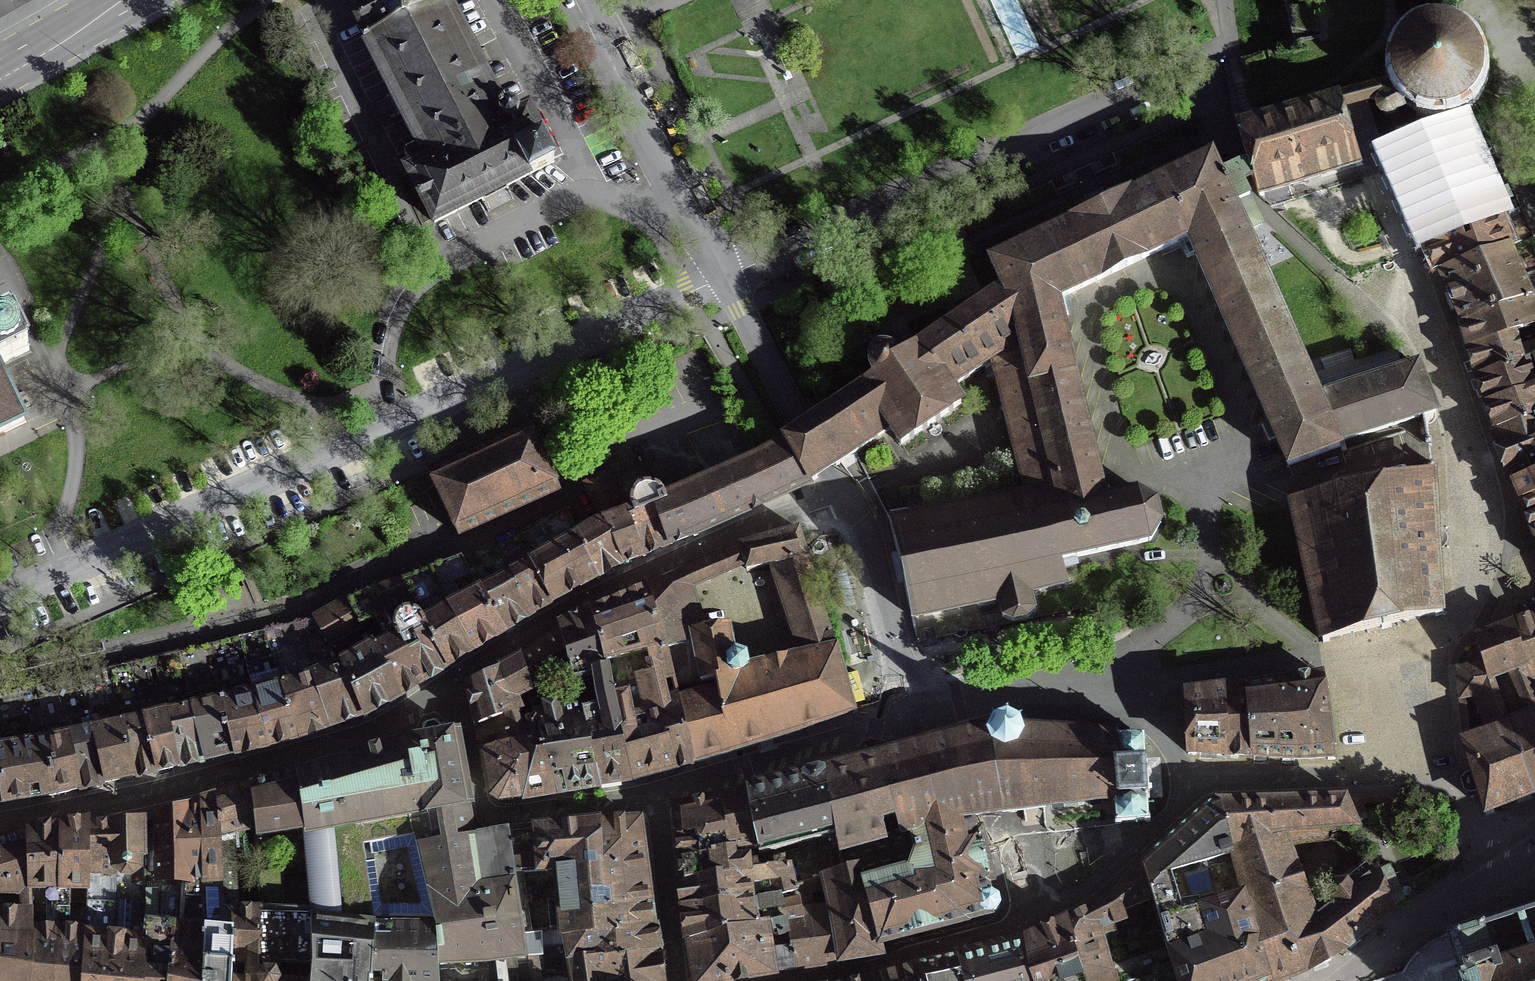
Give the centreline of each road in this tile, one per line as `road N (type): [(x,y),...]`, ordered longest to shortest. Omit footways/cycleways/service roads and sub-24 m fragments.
road 1 (residential): [(601,335),(615,370),(617,414),(563,500),(478,541),(430,552),(263,621),(0,685)]
road 2 (residential): [(0,602),(601,335)]
road 3 (residential): [(725,279),(1222,52)]
road 4 (residential): [(583,0),(725,279)]
road 5 (residential): [(805,423),(725,279)]
road 6 (primary): [(0,81),(137,0)]
road 7 (residential): [(601,335),(725,279)]

